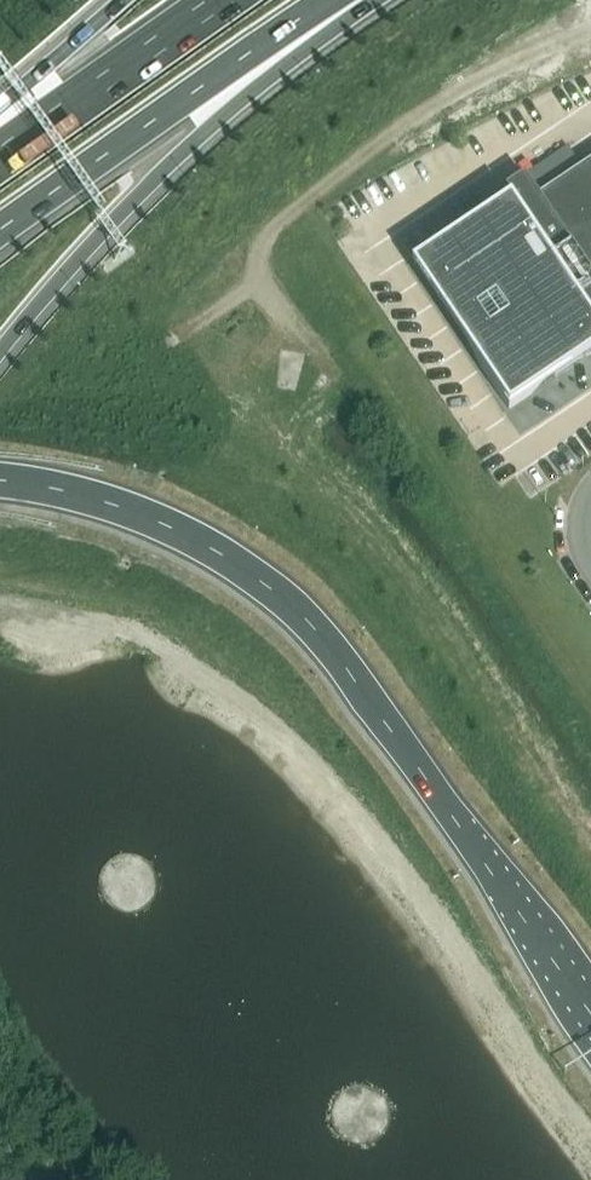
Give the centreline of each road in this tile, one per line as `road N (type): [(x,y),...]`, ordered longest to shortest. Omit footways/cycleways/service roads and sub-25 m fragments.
road 1 (trunk): [(0,478),(125,507),(178,530),(277,592),(321,631),(431,765),(590,1005)]
road 2 (trunk): [(0,345),(139,190),(346,0)]
road 3 (trunk): [(0,225),(324,0)]
road 4 (trunk): [(224,0),(0,160)]
road 5 (trunk): [(129,0),(0,118)]

